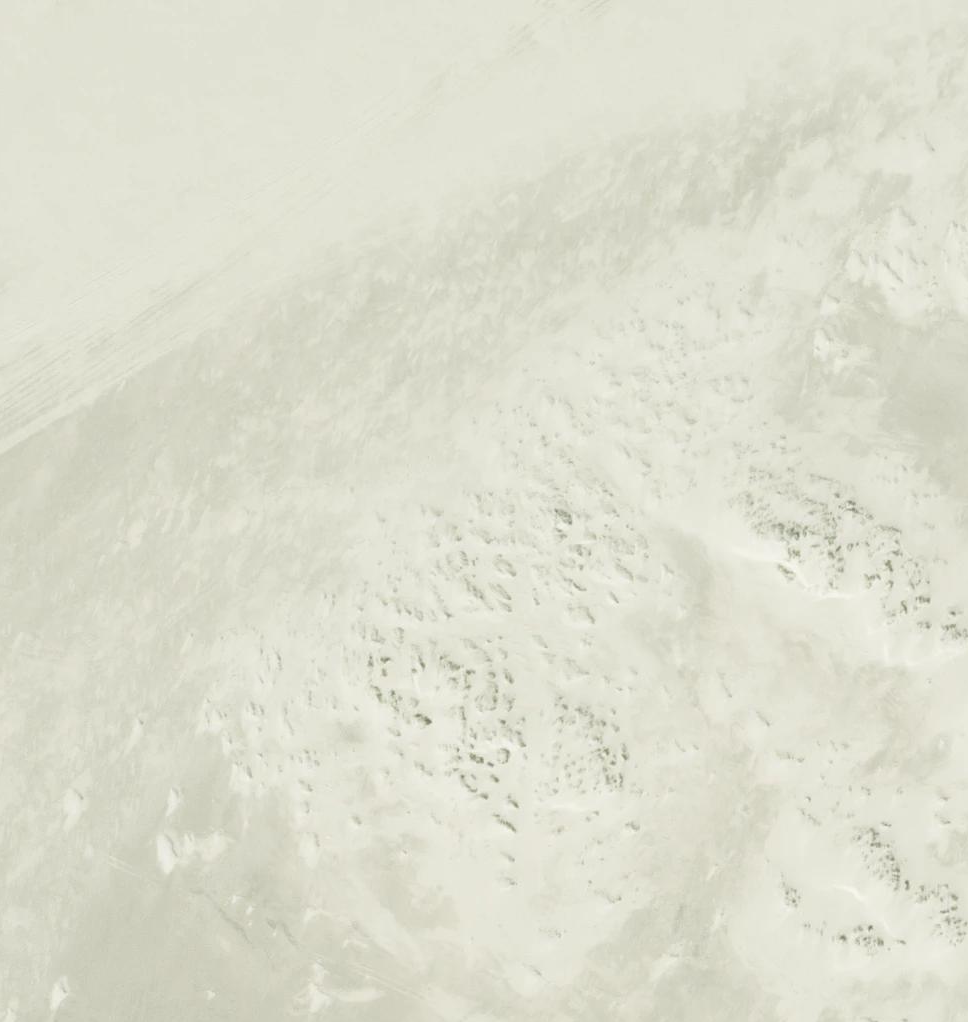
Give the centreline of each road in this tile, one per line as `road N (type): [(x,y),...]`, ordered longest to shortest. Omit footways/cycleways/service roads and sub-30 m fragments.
road 1 (track): [(0,343),(571,0)]

